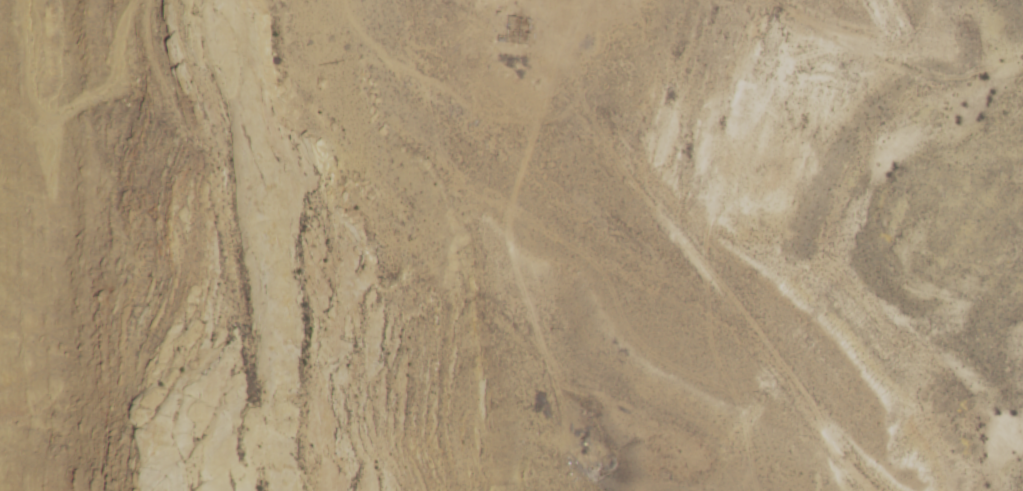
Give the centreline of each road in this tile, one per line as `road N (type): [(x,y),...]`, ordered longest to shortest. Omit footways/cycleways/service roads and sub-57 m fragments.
road 1 (track): [(879,490),(834,454),(697,264),(581,48),(525,0)]
road 2 (track): [(763,0),(866,38),(1022,16)]
road 3 (track): [(625,132),(509,232)]

